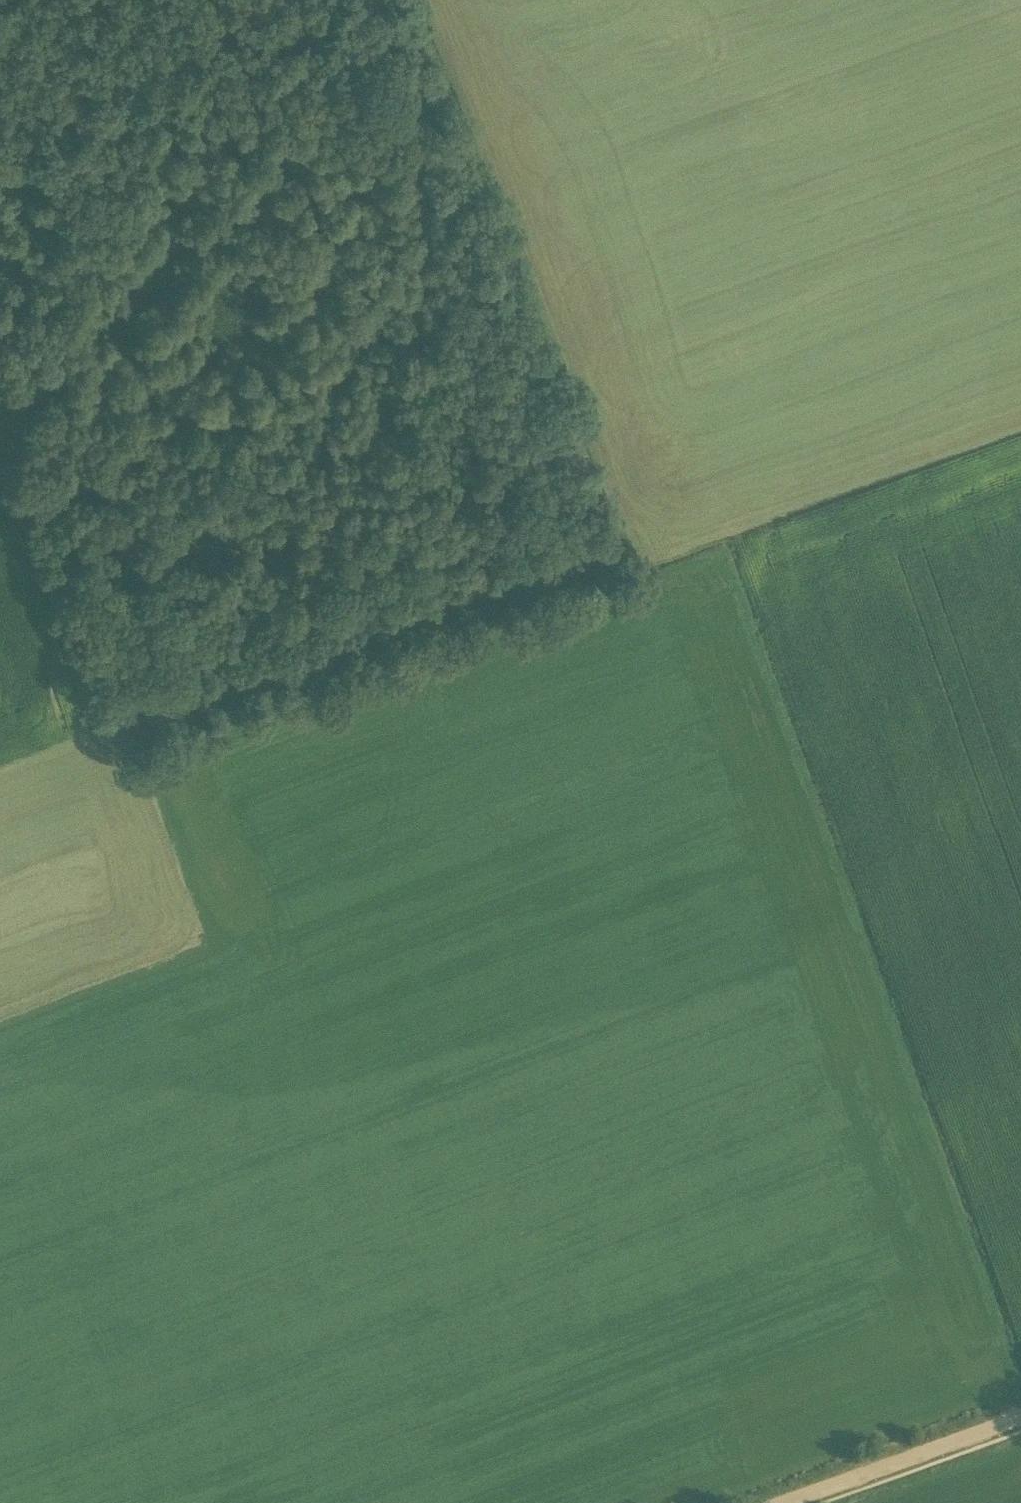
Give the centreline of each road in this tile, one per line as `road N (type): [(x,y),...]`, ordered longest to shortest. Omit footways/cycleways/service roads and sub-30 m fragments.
road 1 (track): [(787,1502),(1020,1418)]

